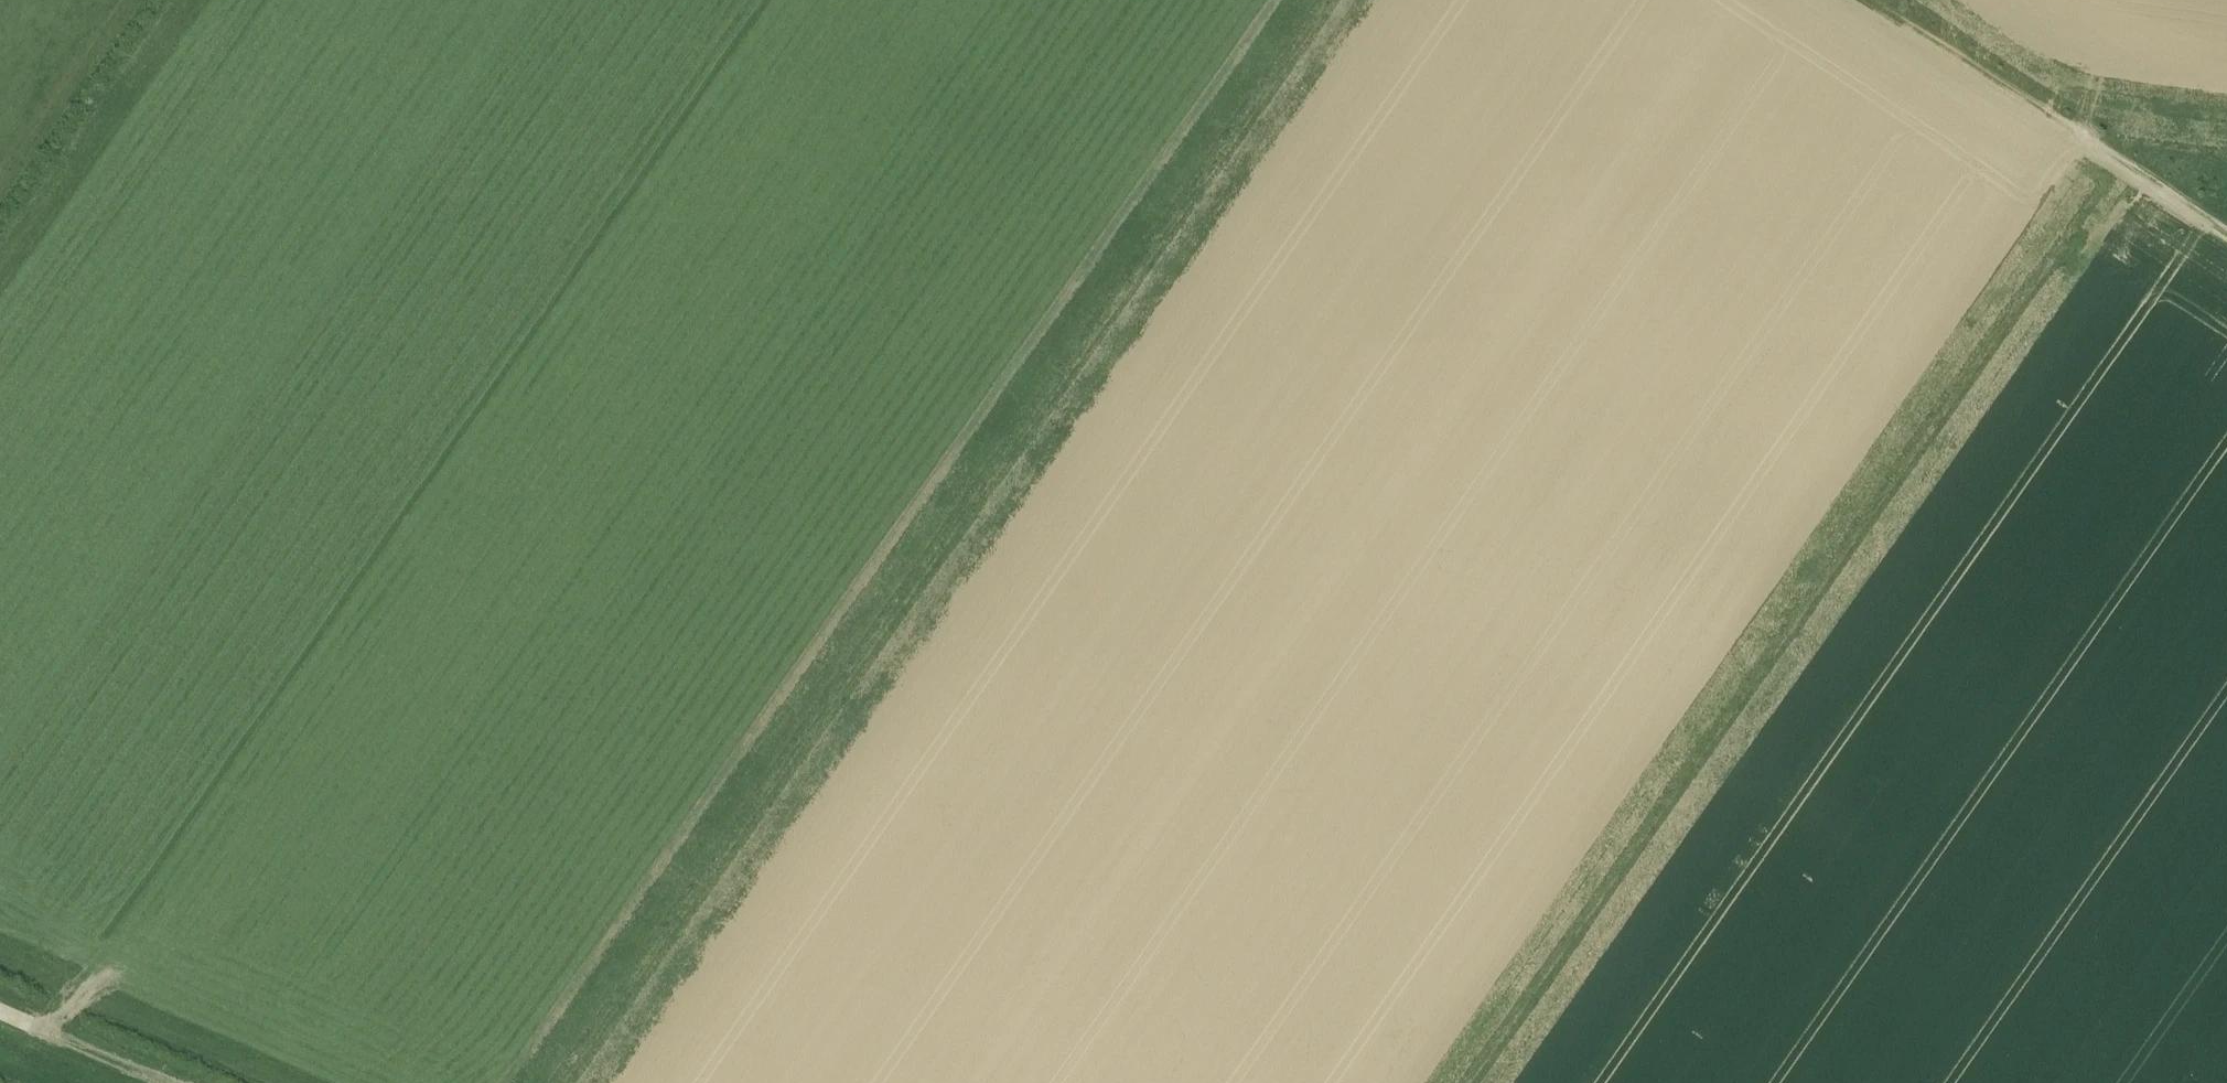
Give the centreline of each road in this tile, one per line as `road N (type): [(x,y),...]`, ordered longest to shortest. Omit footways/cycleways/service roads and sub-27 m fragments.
road 1 (track): [(1138,0),(371,1082)]
road 2 (track): [(2226,232),(1874,0)]
road 3 (track): [(0,1008),(174,1082)]

